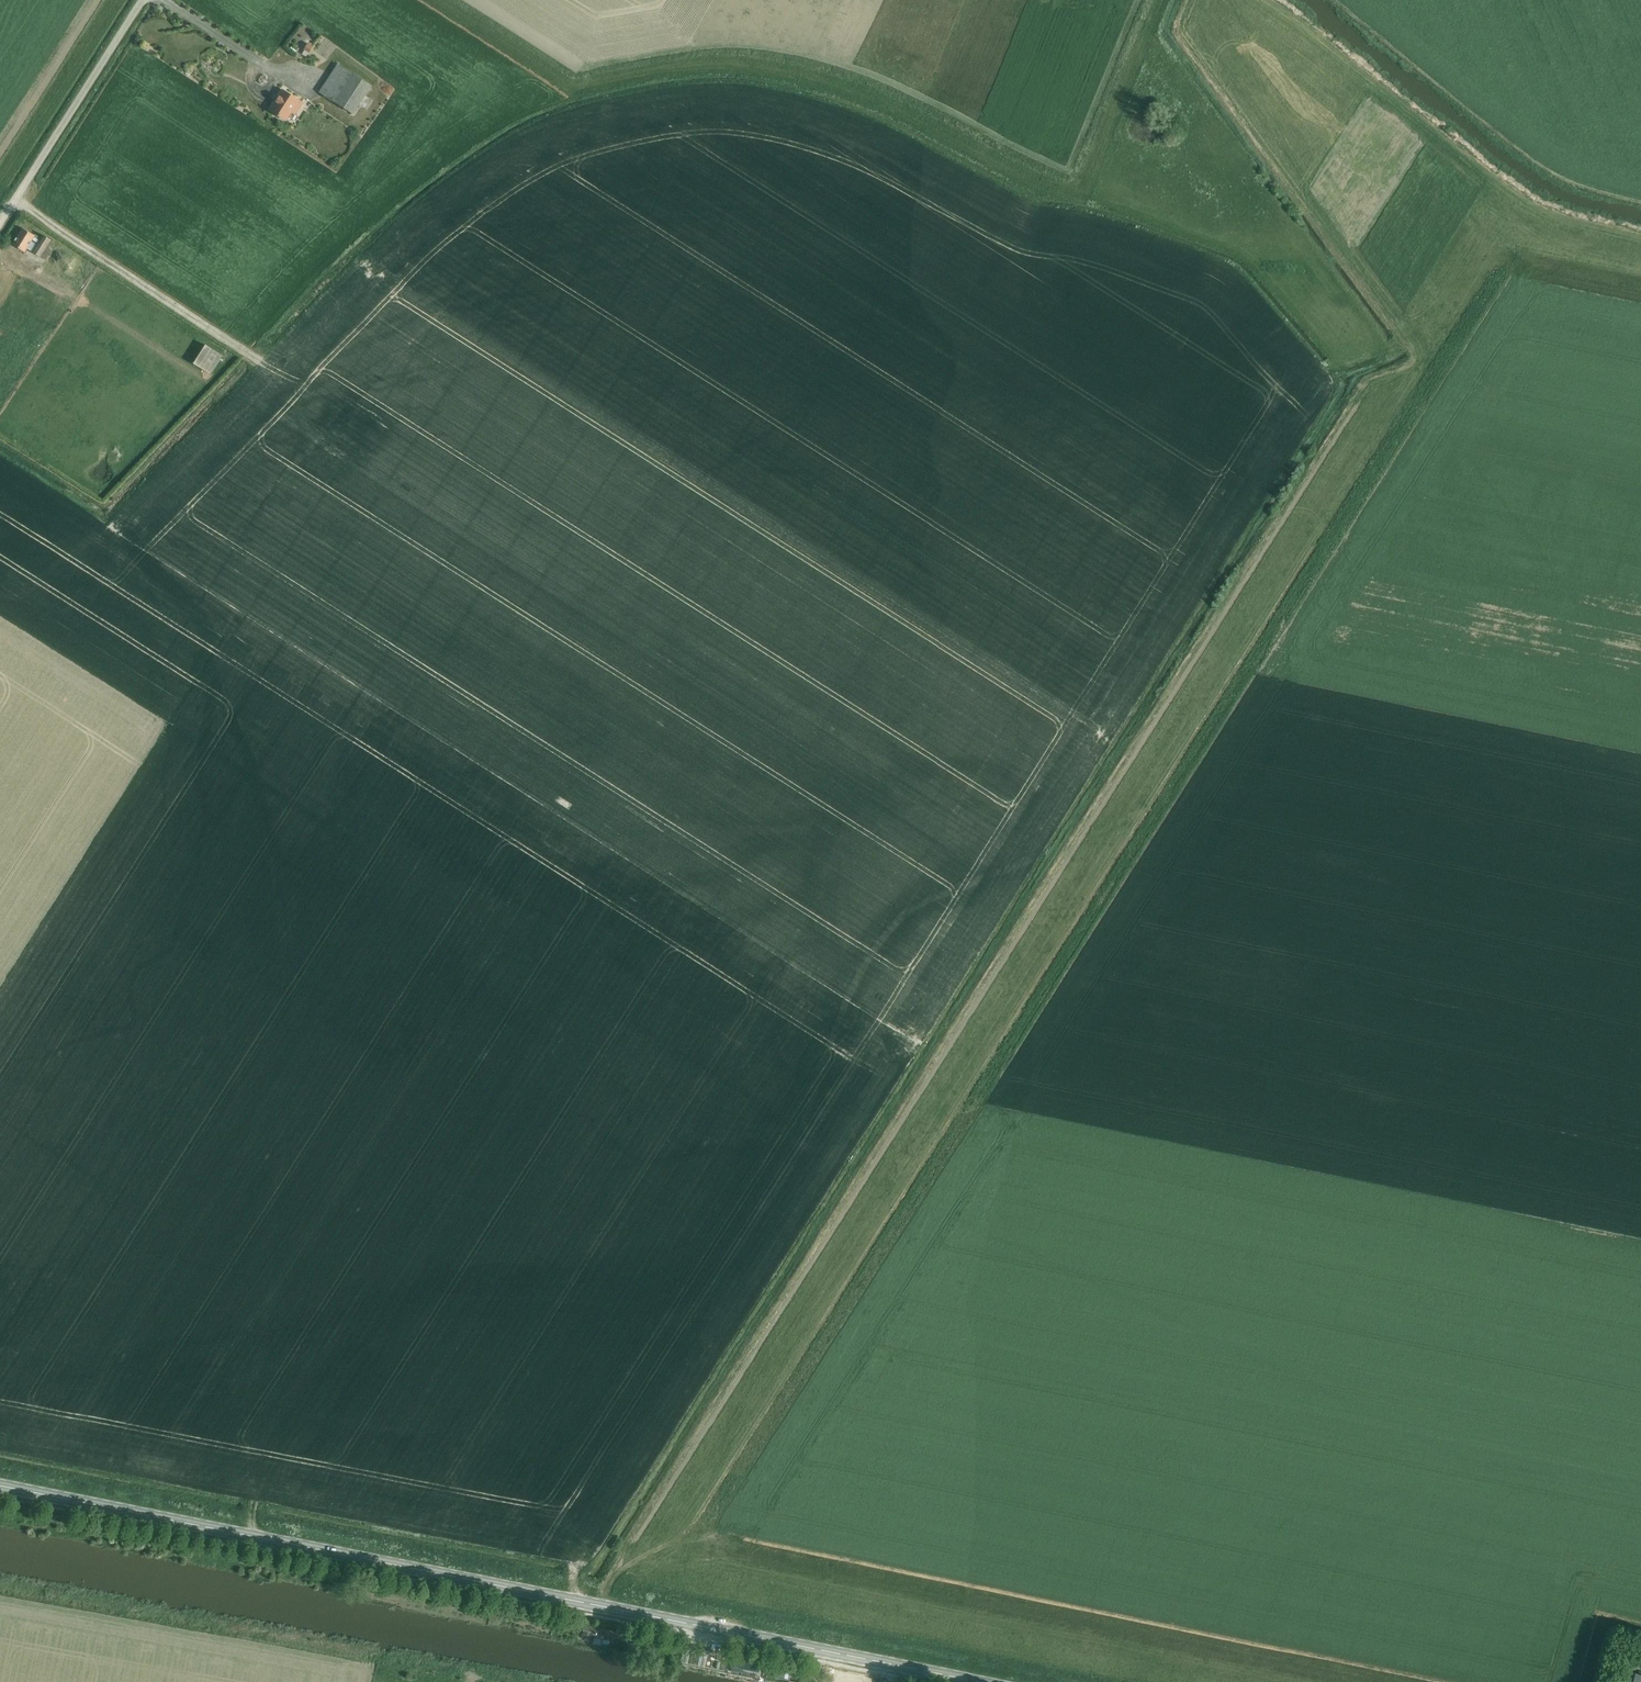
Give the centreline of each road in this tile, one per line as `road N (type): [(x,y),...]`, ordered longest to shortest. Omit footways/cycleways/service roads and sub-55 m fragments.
road 1 (tertiary): [(965,1681),(0,1486)]
road 2 (unclassified): [(0,223),(142,0)]

